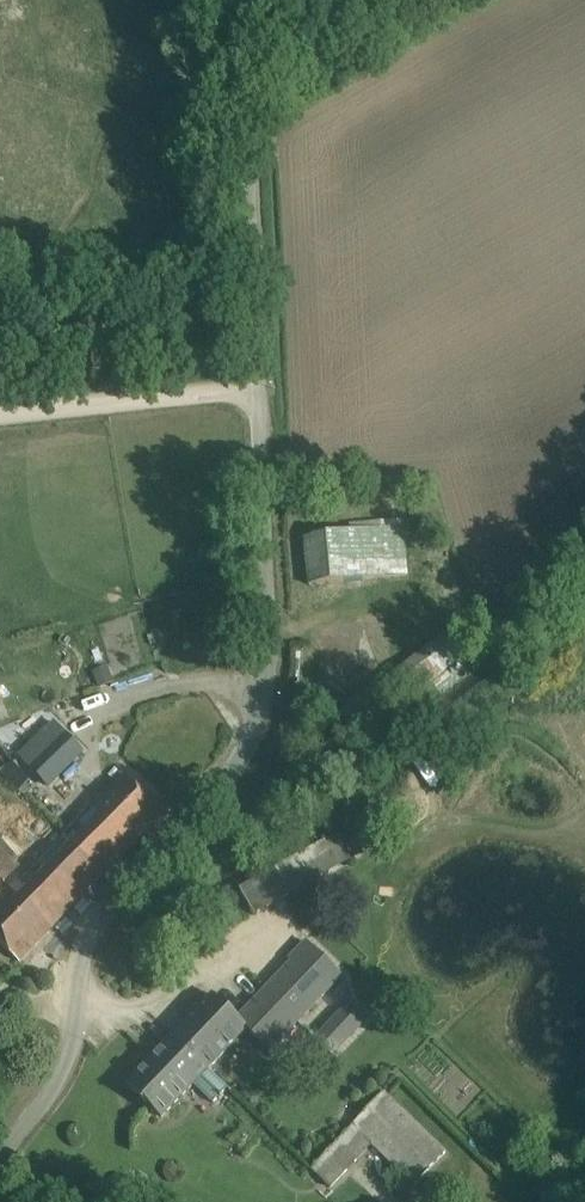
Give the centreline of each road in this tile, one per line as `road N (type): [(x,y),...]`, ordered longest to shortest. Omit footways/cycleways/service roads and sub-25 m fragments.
road 1 (unclassified): [(0,1158),(73,1049),(80,965),(98,922),(233,771),(264,697),(241,0)]
road 2 (track): [(257,388),(0,415)]

